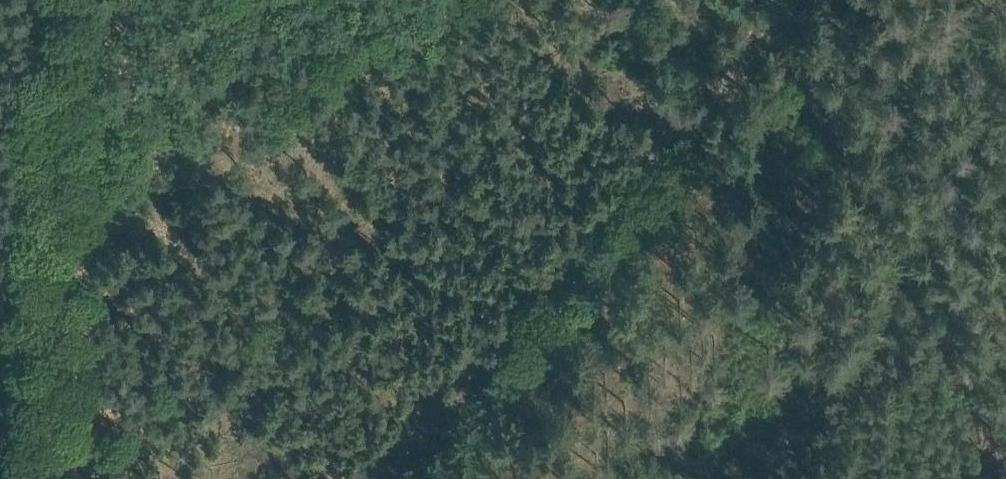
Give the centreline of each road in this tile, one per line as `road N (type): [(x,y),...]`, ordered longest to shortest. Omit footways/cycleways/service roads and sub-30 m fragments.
road 1 (track): [(376,478),(782,9)]
road 2 (track): [(66,0),(62,478)]
road 3 (track): [(1005,428),(782,9)]

